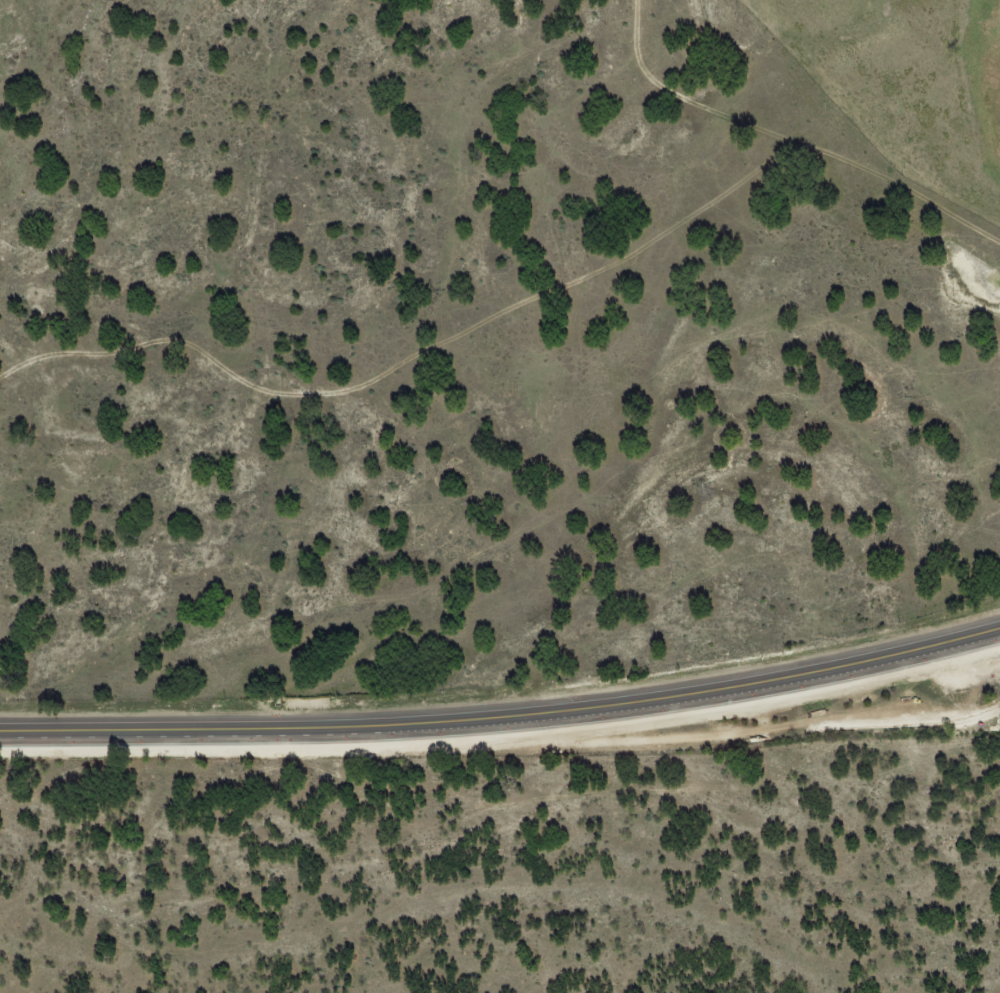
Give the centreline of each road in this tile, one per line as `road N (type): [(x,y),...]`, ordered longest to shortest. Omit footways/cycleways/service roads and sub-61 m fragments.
road 1 (trunk): [(0,728),(444,719),(690,692),(999,628)]

